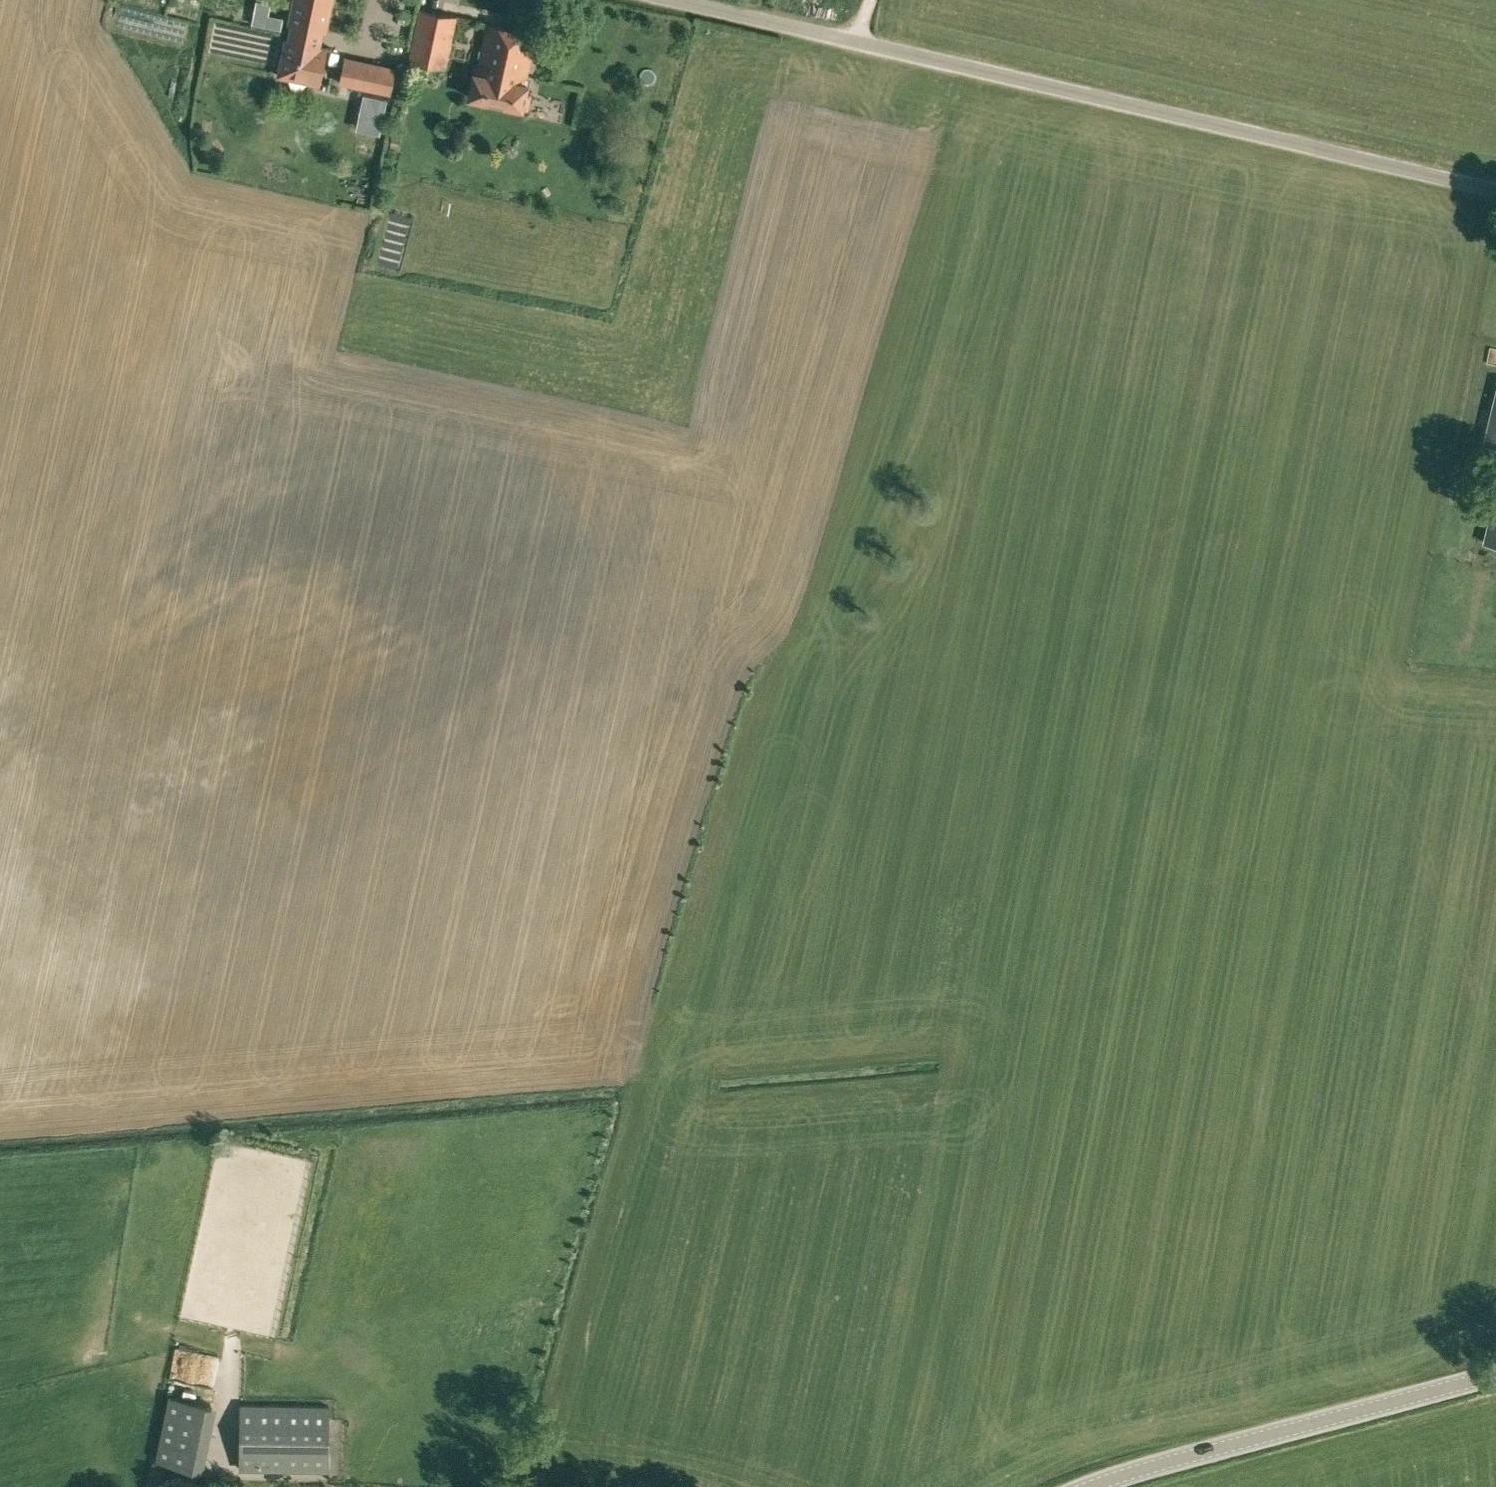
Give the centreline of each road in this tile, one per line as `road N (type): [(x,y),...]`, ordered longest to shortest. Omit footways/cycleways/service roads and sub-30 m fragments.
road 1 (unclassified): [(1495,187),(682,0)]
road 2 (tertiary): [(1125,1486),(1495,1380)]

